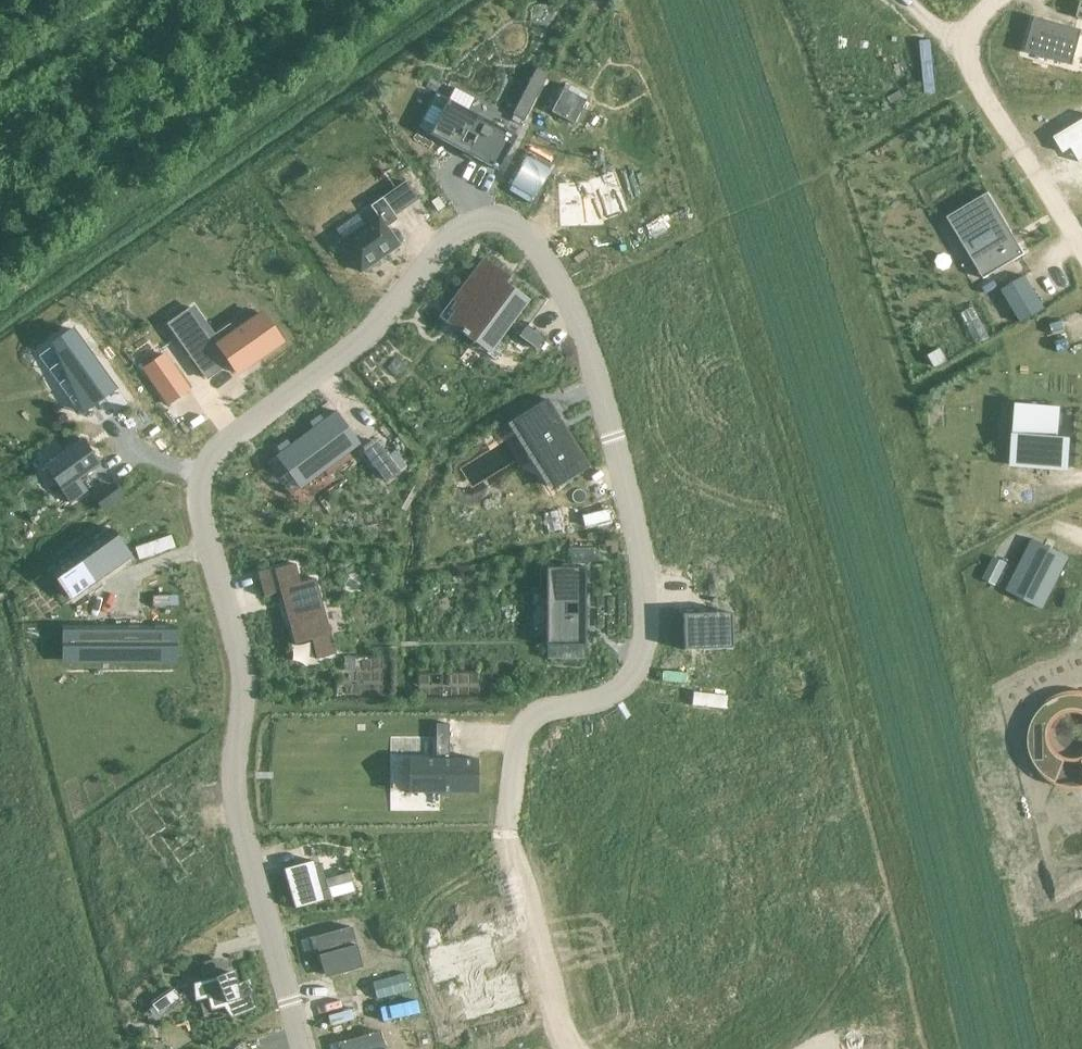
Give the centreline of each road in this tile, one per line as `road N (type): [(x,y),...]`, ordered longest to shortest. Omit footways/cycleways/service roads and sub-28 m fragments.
road 1 (residential): [(295,1048),(229,800),(236,670),(199,494),(208,464),(233,439),(365,327),(452,237),(493,222),(515,233),(589,359),(642,590),(633,672),(602,696),(554,709),(530,726),(512,793),(512,844),(568,1048)]
road 2 (residential): [(1081,260),(970,73),(964,43),(996,0)]

